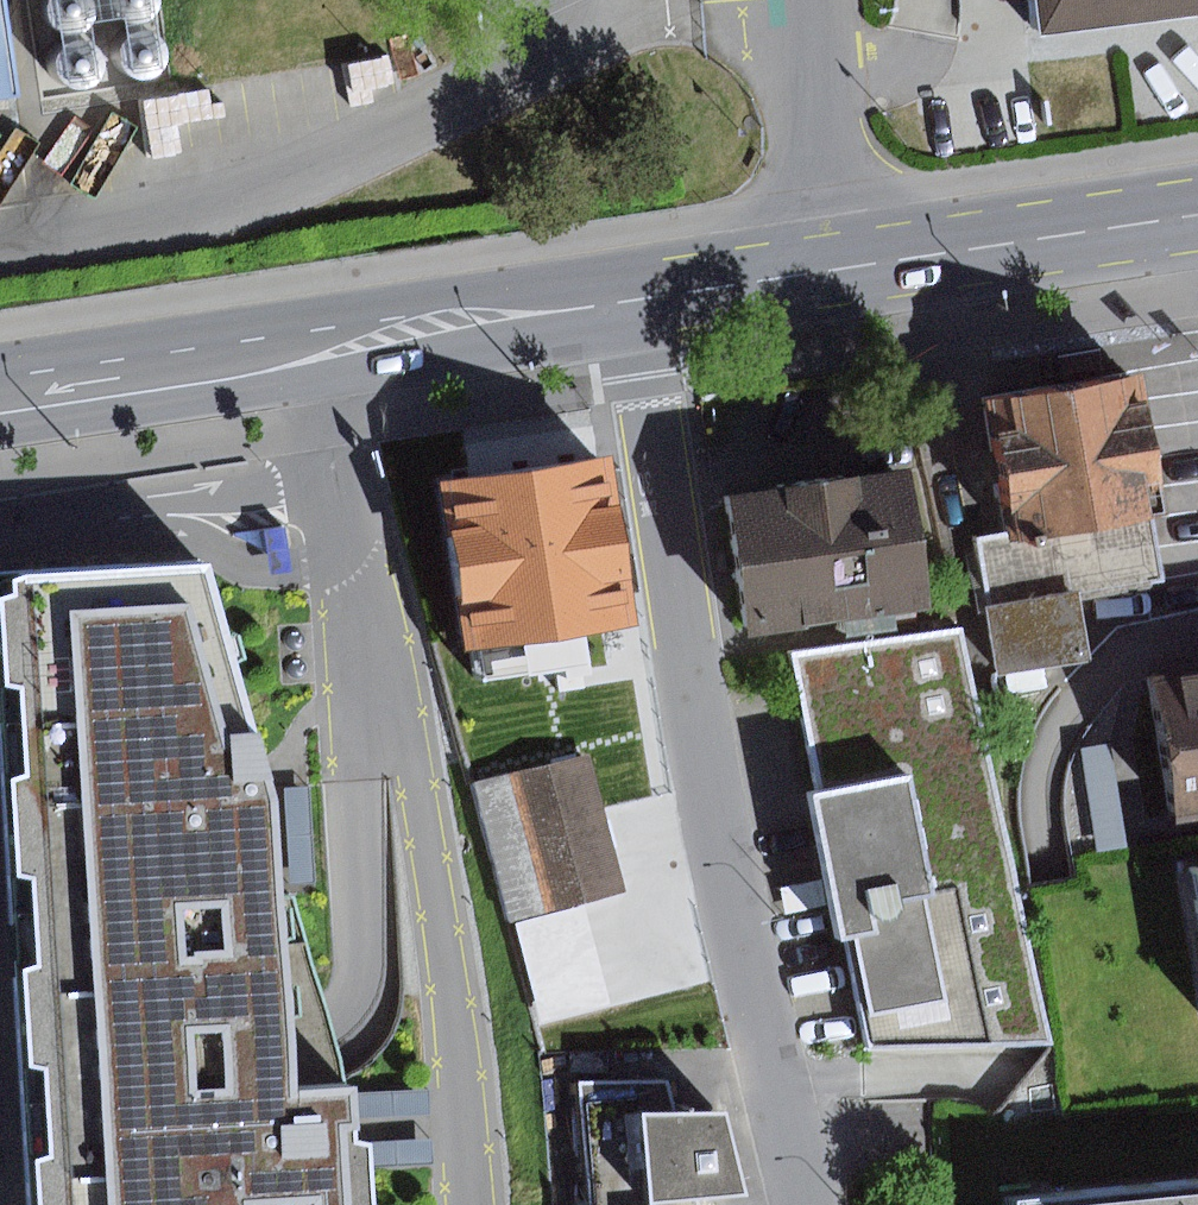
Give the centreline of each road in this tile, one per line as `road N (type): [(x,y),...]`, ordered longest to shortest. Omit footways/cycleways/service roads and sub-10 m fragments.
road 1 (residential): [(630,302),(724,855),(808,1204)]
road 2 (primary): [(0,395),(630,302)]
road 3 (primary): [(630,302),(1197,215)]

